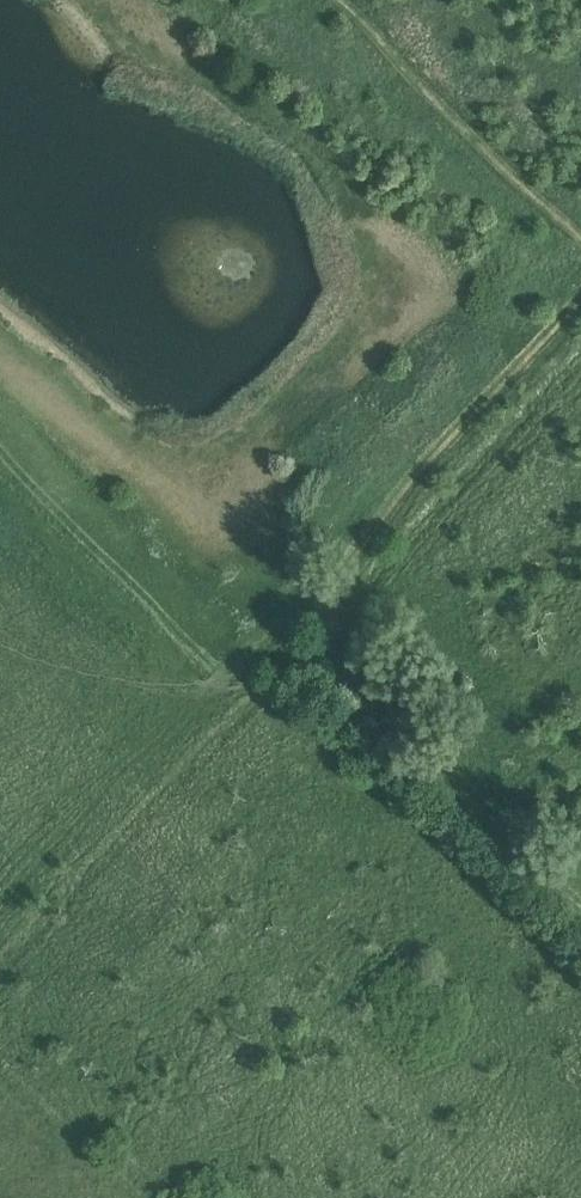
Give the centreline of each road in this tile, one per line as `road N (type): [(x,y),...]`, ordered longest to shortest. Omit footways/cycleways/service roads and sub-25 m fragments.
road 1 (track): [(0,906),(320,584),(442,777),(580,914)]
road 2 (track): [(320,584),(580,305)]
road 3 (track): [(580,245),(340,0)]

